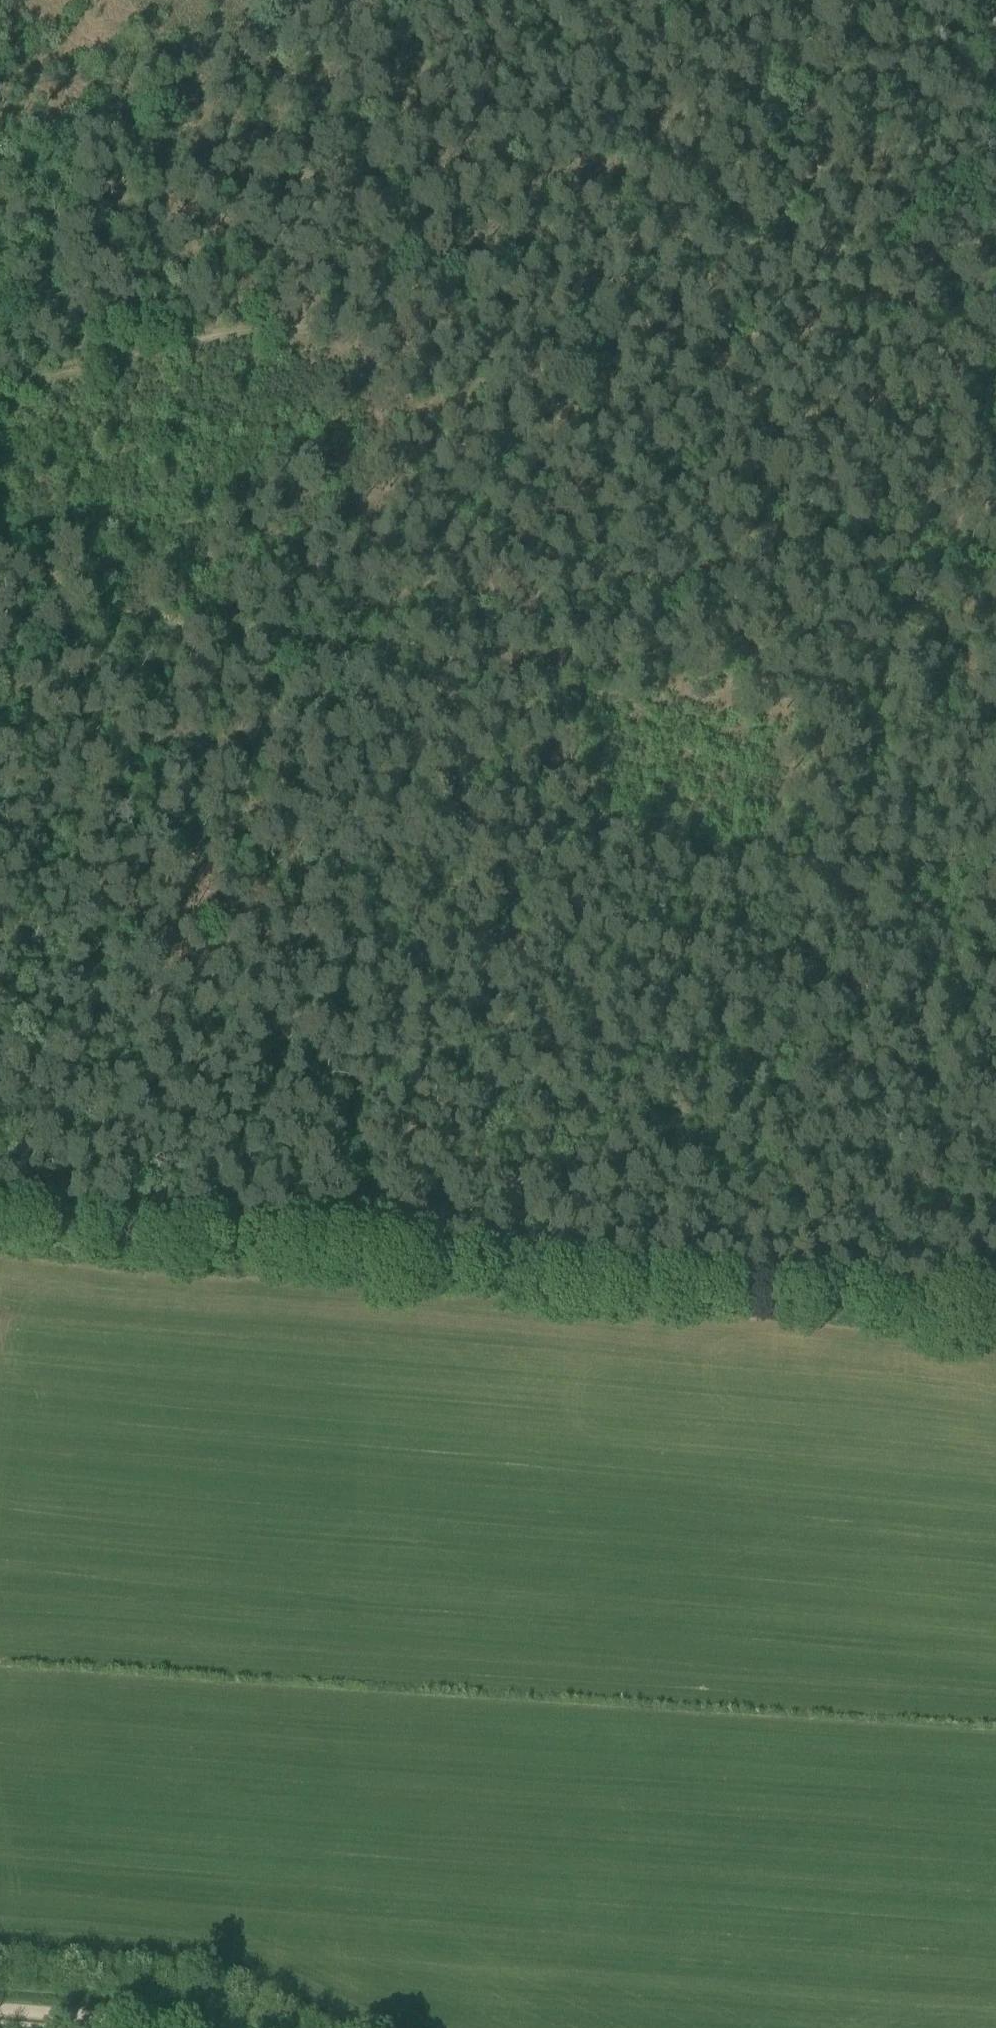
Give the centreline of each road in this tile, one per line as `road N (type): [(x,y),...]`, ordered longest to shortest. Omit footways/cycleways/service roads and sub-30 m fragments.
road 1 (track): [(995,945),(857,937),(463,885),(306,886),(237,836),(233,801),(277,707),(265,646),(76,606),(0,536)]
road 2 (track): [(0,397),(112,358),(339,321),(453,268),(507,253),(630,241),(775,243),(912,267),(995,269)]
road 3 (track): [(0,2010),(202,2027)]

